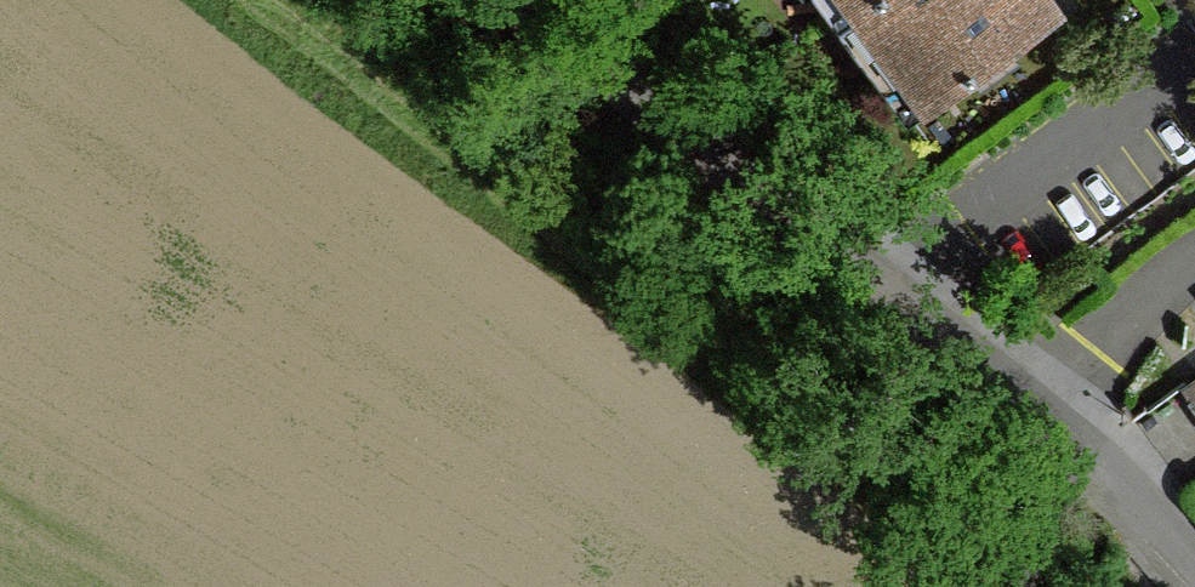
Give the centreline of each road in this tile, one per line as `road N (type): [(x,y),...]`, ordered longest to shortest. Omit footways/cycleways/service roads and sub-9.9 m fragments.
road 1 (track): [(261,0),(537,214),(997,546)]
road 2 (residential): [(1194,568),(1120,486),(883,290),(507,0)]

